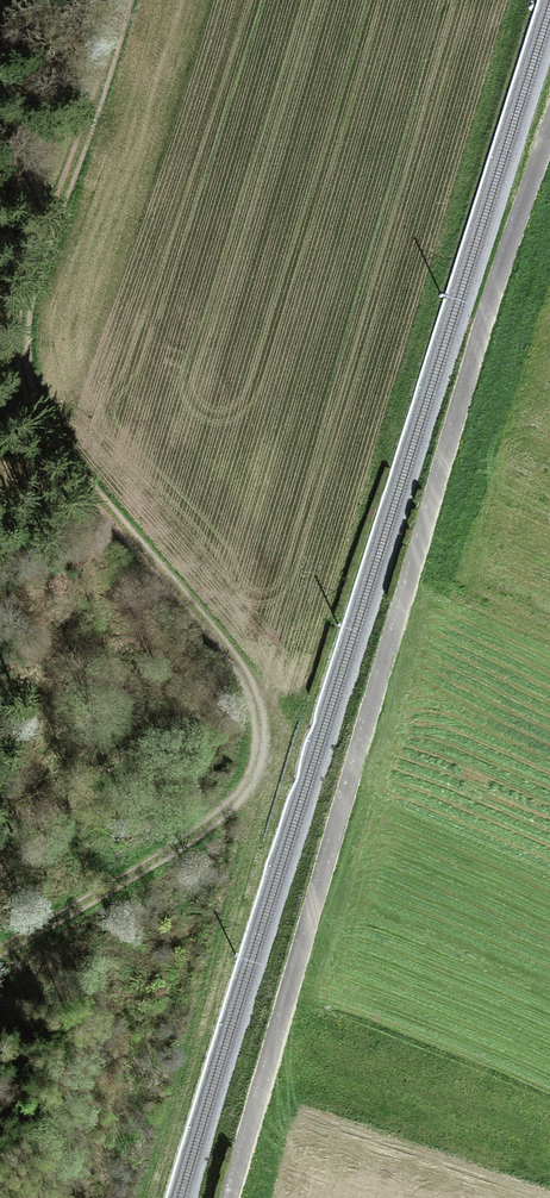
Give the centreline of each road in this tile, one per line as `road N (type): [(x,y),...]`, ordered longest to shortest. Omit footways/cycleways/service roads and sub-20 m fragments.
road 1 (track): [(0,951),(250,798),(276,721),(14,377),(124,0)]
road 2 (track): [(549,128),(484,314),(231,1197)]

